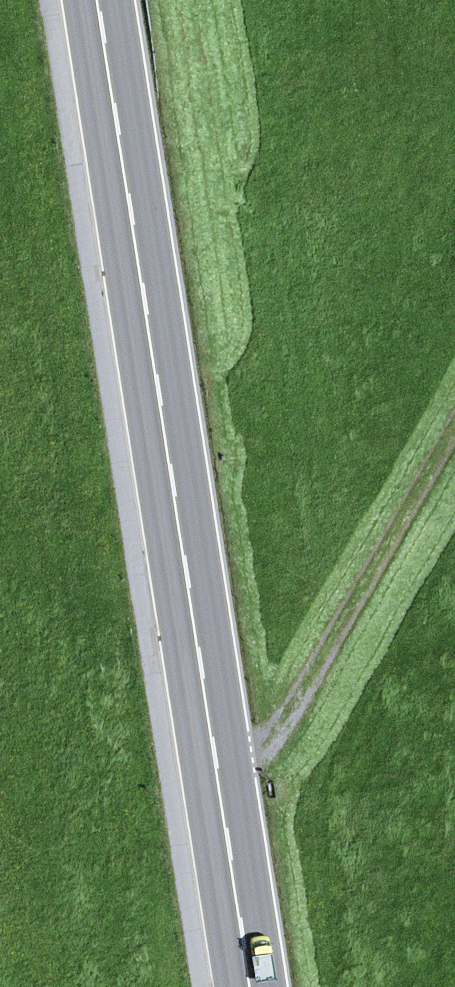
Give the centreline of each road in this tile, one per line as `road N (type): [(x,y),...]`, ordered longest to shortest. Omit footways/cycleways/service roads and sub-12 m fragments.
road 1 (primary): [(98,0),(250,986)]
road 2 (track): [(220,784),(268,743),(302,697),(454,430)]

